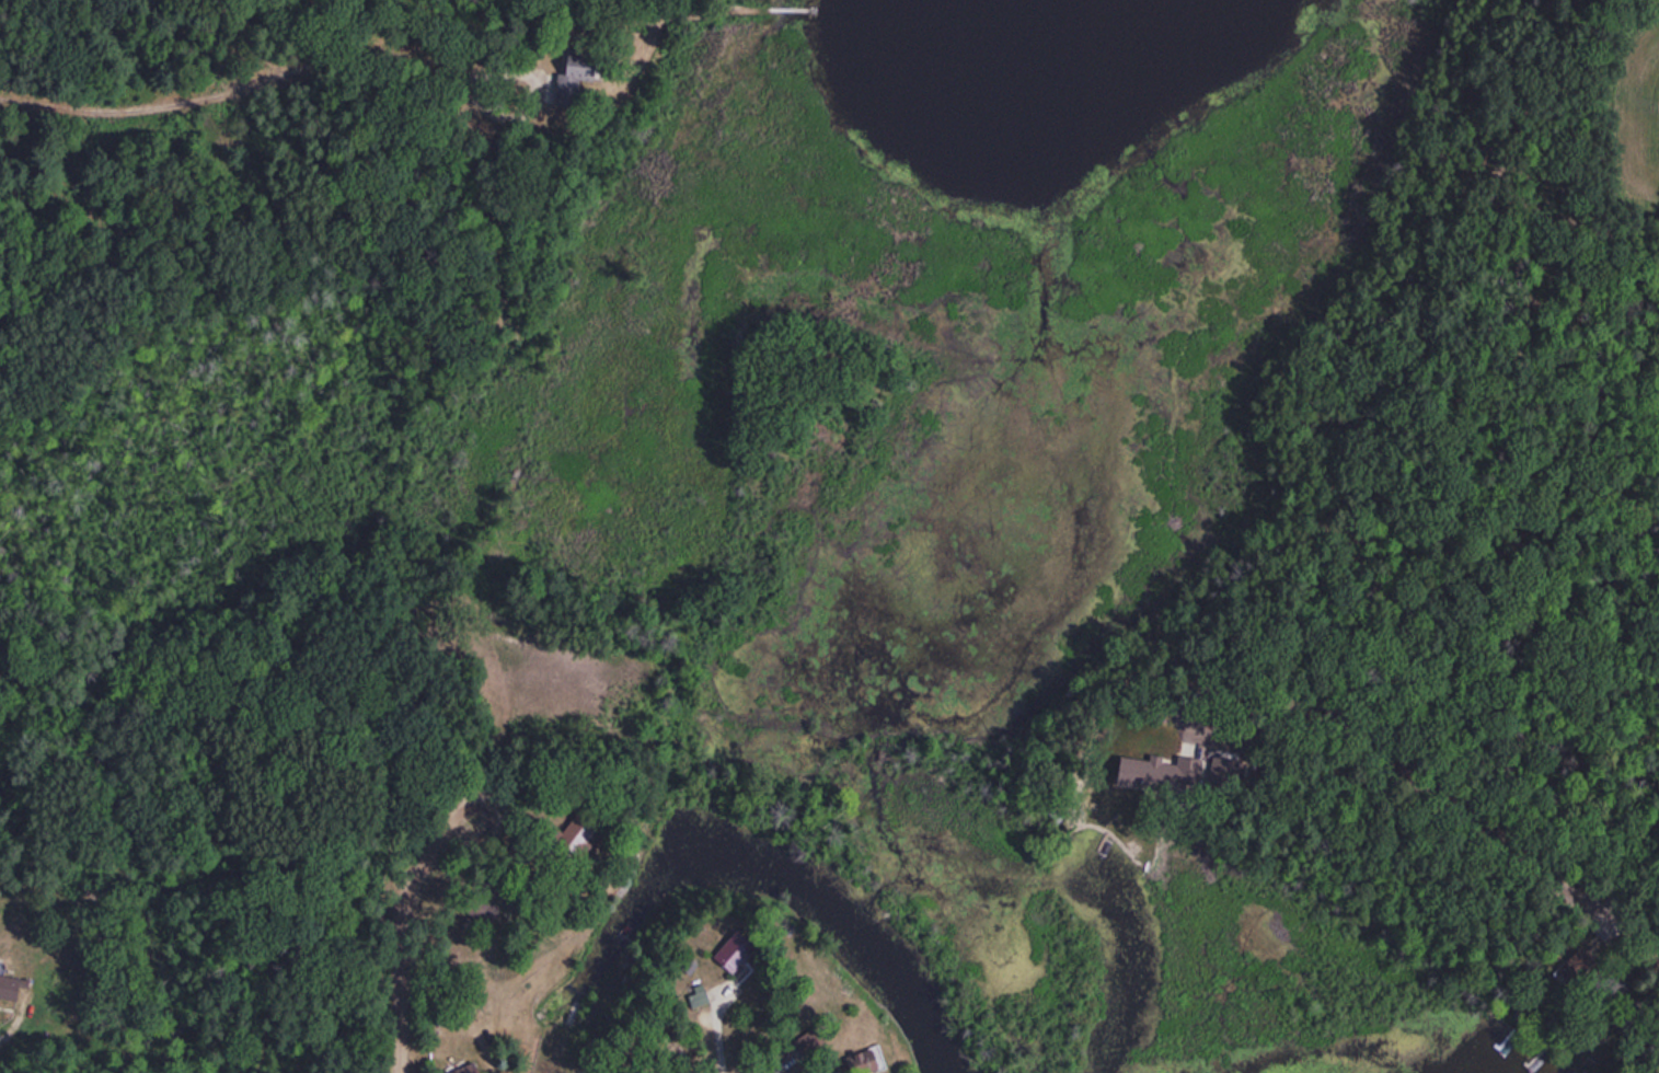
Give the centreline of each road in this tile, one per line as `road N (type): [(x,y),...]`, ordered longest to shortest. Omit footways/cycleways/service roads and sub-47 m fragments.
road 1 (residential): [(1658,946),(1519,881),(1406,780),(1302,708),(1219,685),(1193,695),(1149,736)]
road 2 (residential): [(402,1072),(405,900),(430,852),(491,800)]

